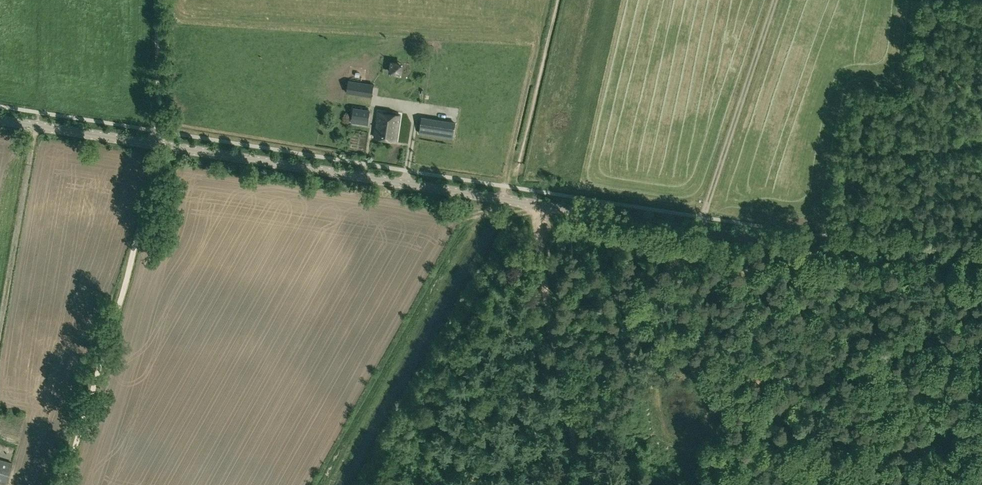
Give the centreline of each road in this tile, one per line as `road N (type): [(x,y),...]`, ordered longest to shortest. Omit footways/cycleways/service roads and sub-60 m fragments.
road 1 (unclassified): [(981,260),(761,240),(0,119)]
road 2 (track): [(535,204),(579,484)]
road 3 (track): [(775,0),(702,231)]

